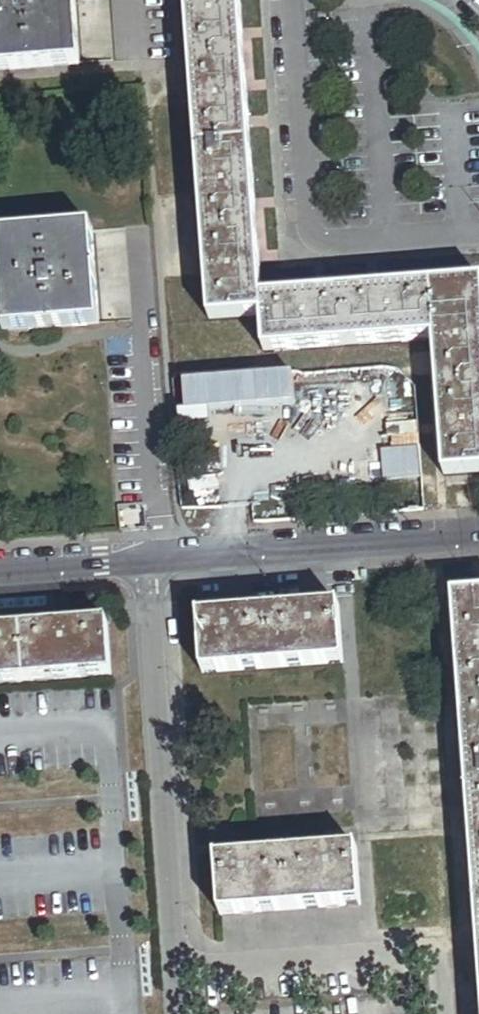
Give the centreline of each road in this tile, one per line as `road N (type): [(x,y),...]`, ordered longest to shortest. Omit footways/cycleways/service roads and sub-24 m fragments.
road 1 (residential): [(478,540),(0,572)]

